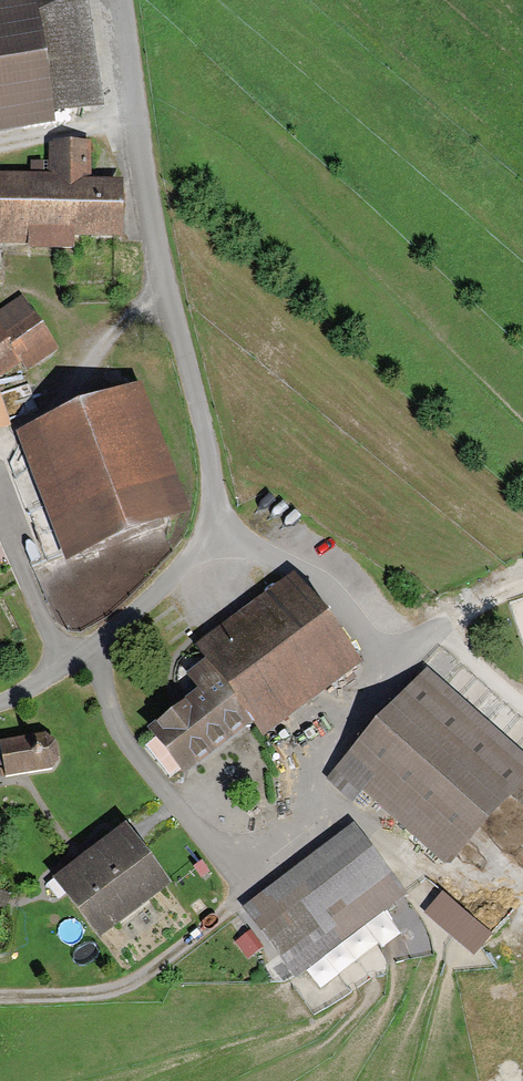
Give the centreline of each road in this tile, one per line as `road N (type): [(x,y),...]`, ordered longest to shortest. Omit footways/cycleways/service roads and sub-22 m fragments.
road 1 (residential): [(123,0),(148,178),(202,405),(211,516),(191,563),(152,599),(88,652),(0,700)]
road 2 (track): [(522,588),(450,617),(396,673)]

